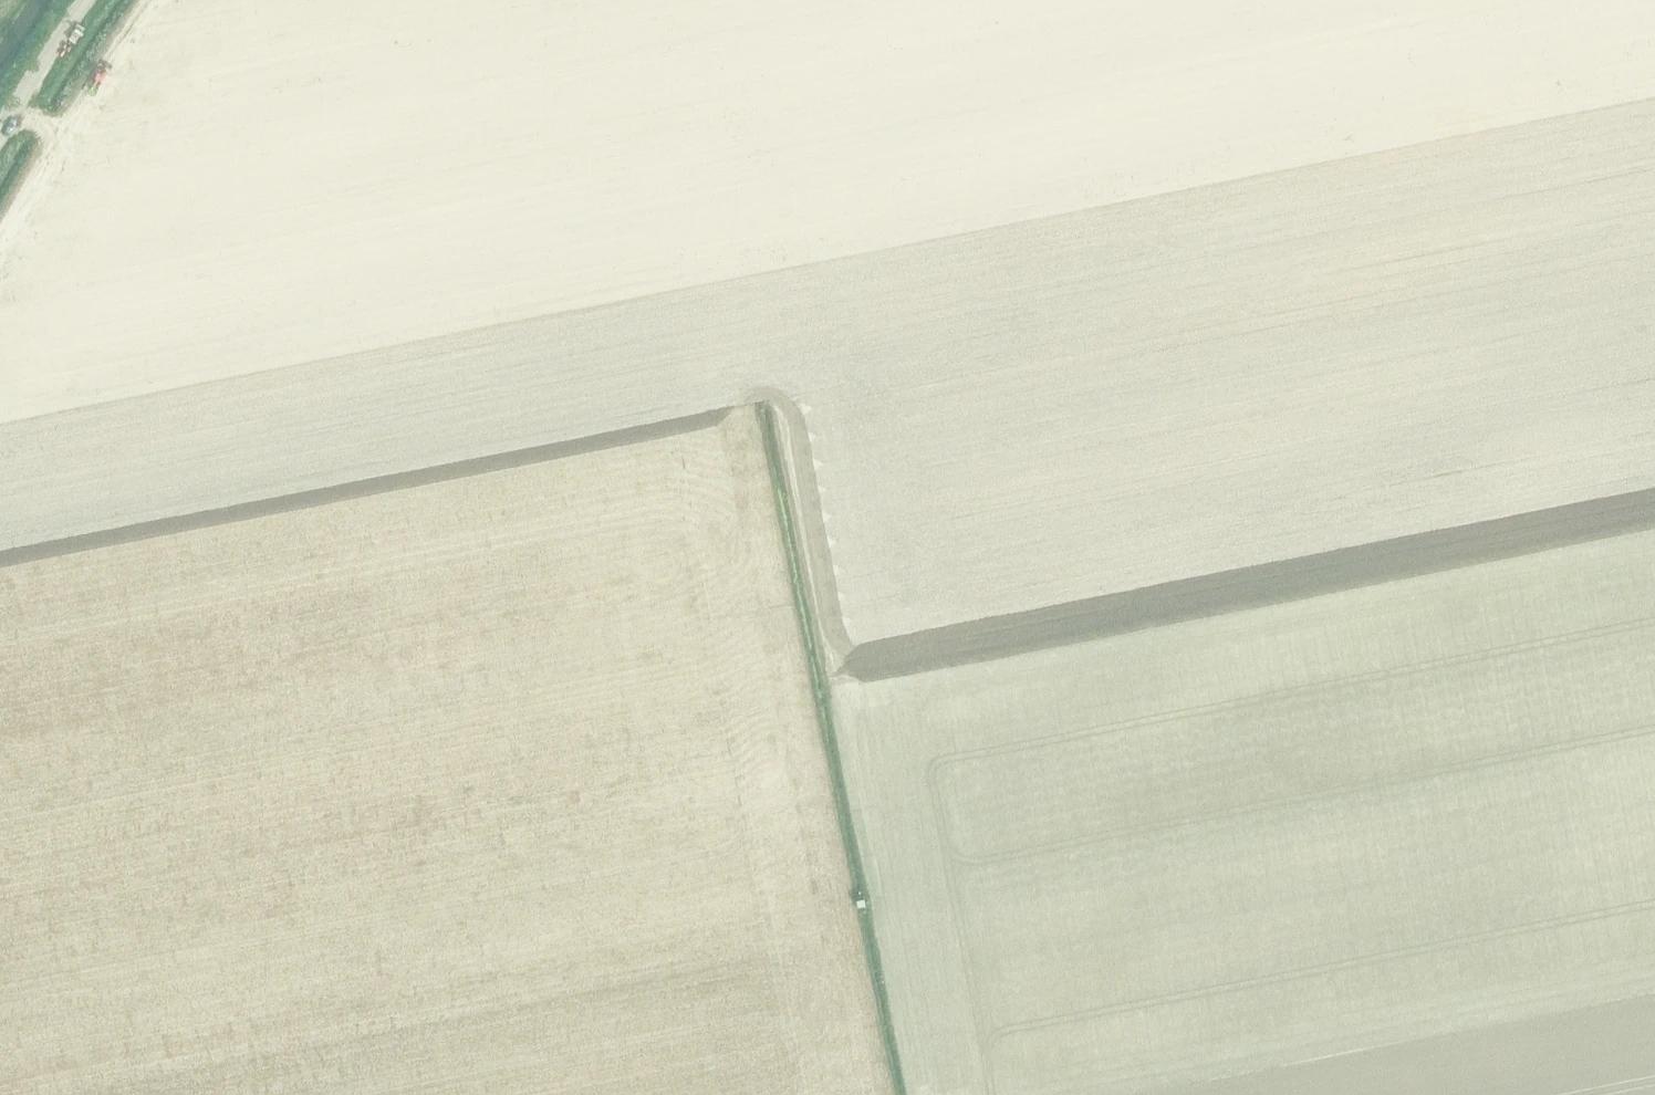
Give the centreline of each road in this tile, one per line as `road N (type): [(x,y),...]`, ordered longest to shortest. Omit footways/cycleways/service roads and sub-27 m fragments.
road 1 (unclassified): [(0,122),(87,0)]

